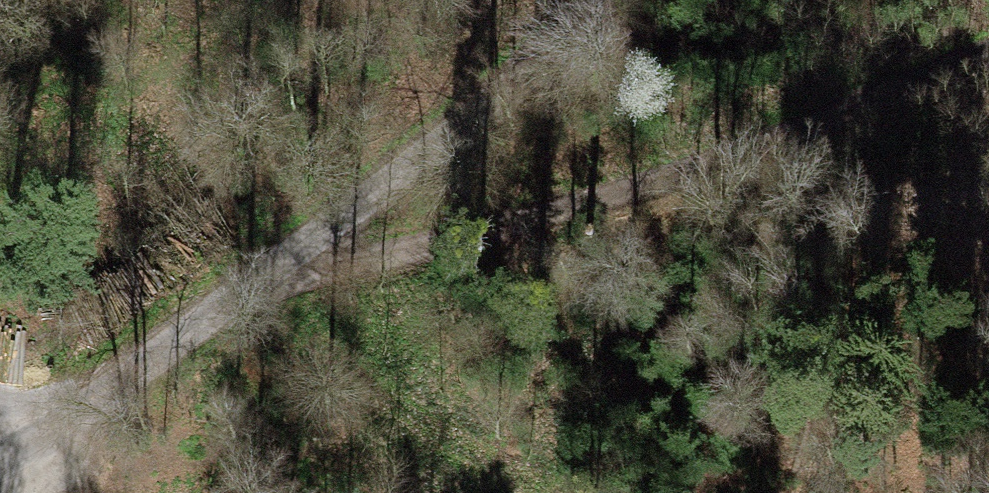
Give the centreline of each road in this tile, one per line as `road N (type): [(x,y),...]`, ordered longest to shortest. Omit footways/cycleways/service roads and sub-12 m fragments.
road 1 (residential): [(598,0),(312,242),(0,457)]
road 2 (track): [(312,242),(520,226),(765,156),(988,56)]

